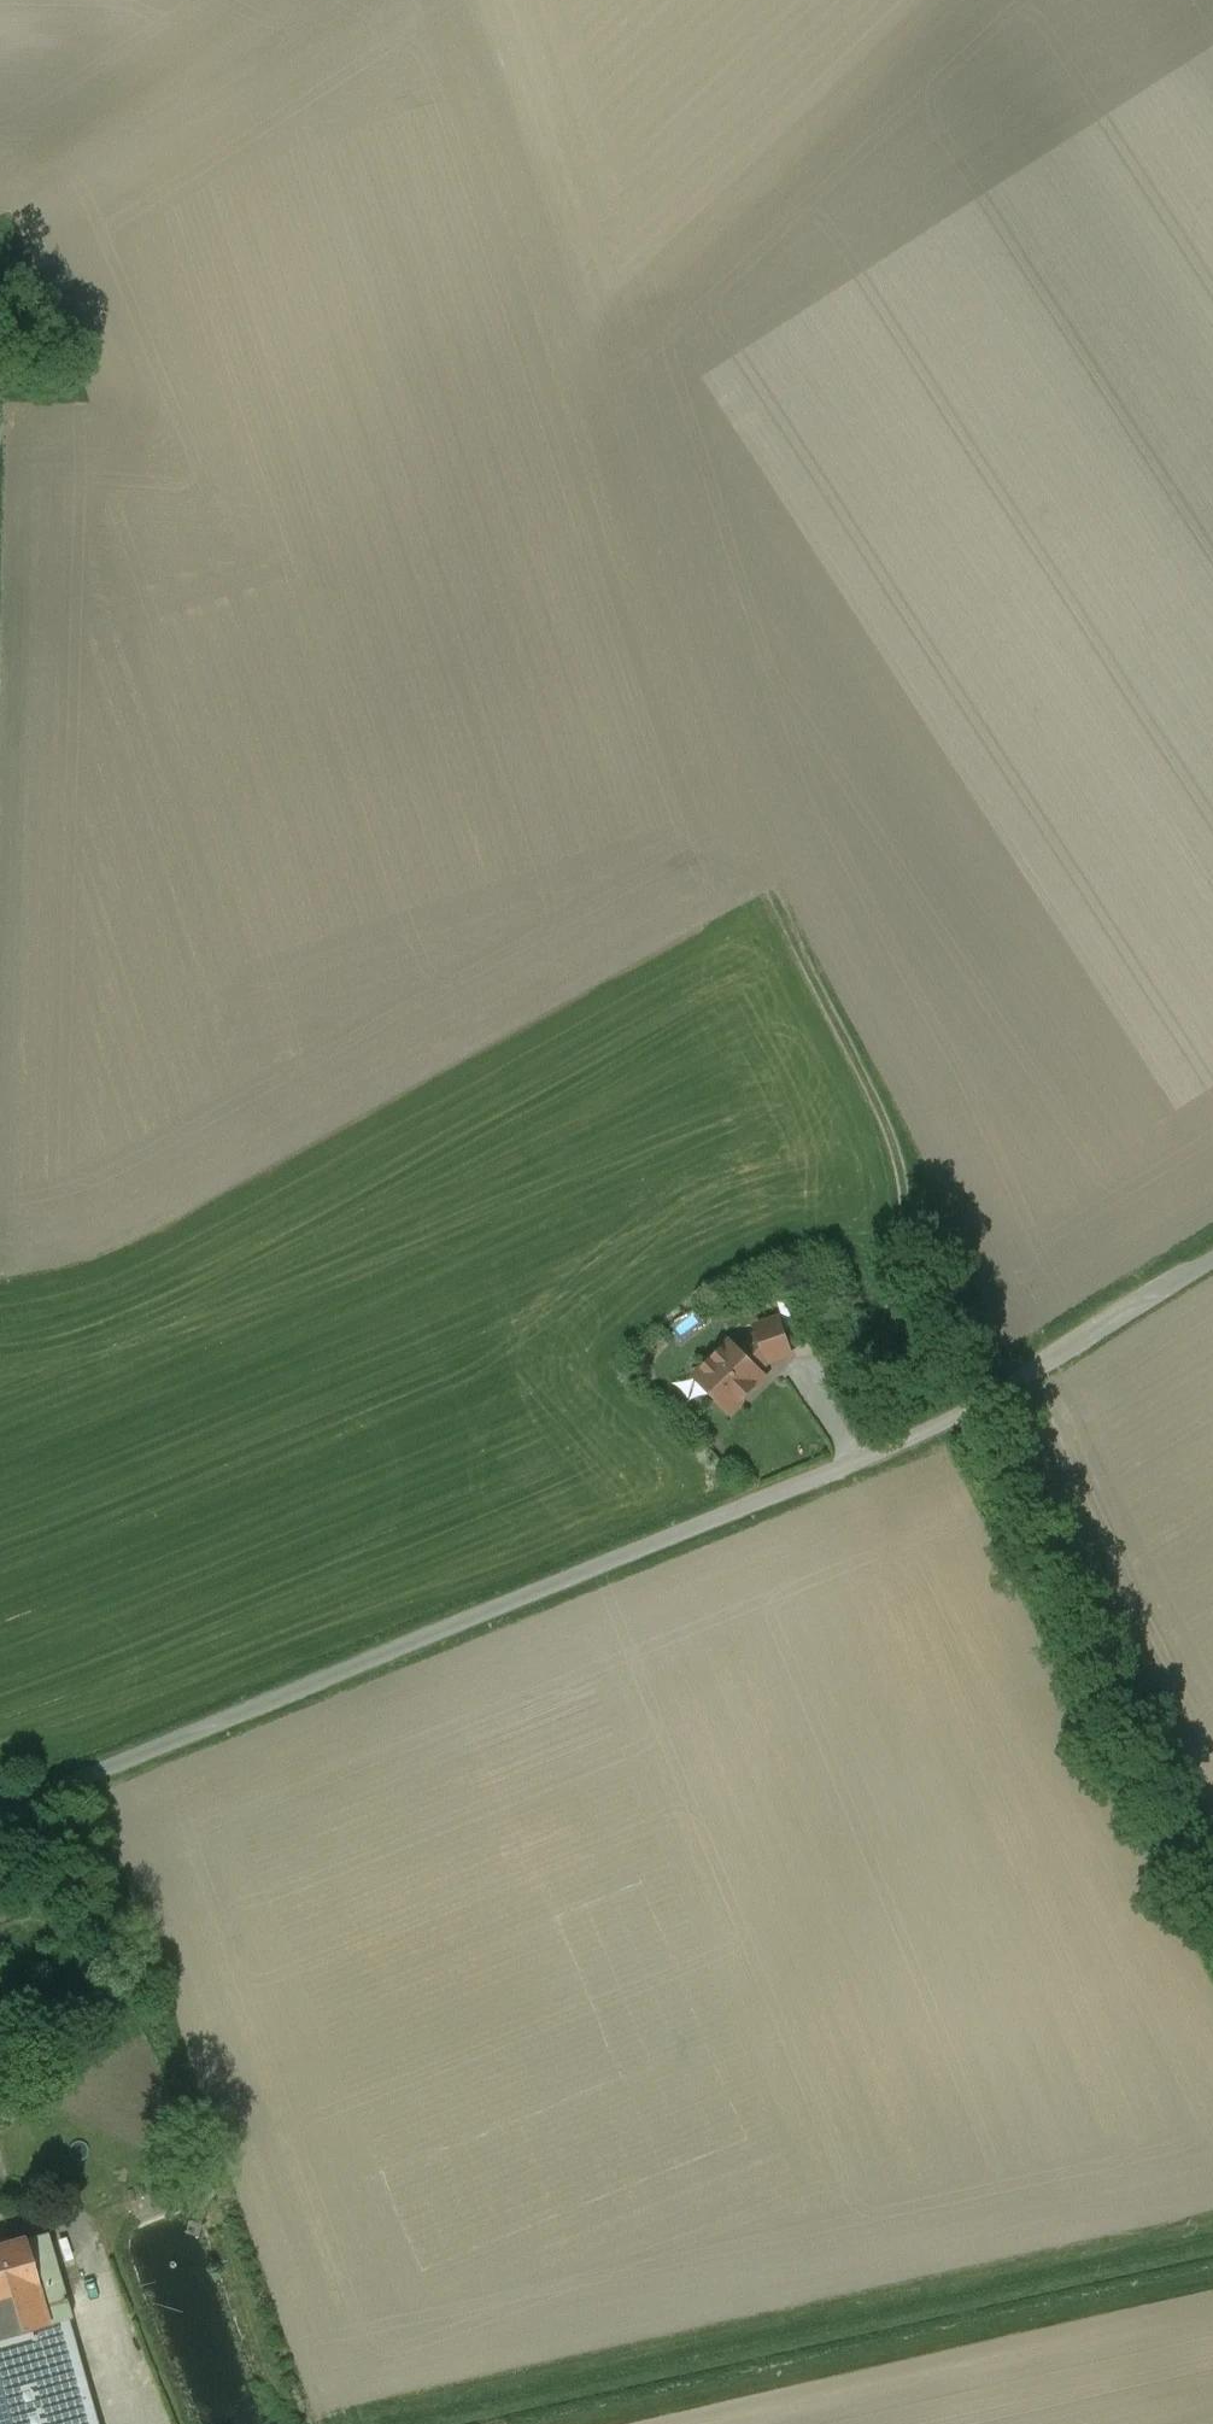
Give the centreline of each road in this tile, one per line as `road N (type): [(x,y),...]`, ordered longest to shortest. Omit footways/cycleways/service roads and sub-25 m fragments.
road 1 (unclassified): [(0,1806),(861,1463),(1005,1394),(1212,1261)]
road 2 (track): [(861,1463),(860,1420),(910,1239),(895,1137),(769,898)]

